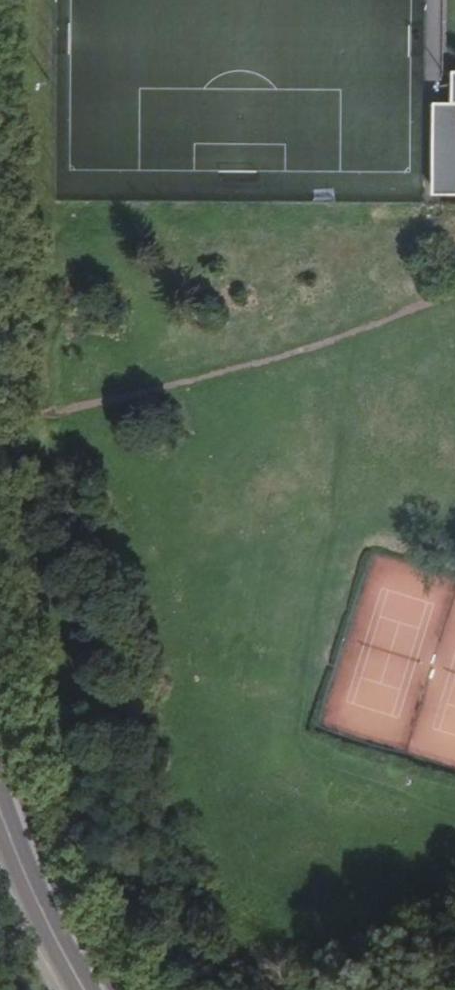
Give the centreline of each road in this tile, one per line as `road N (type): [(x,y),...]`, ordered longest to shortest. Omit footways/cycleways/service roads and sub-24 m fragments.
road 1 (secondary): [(84,989),(0,811)]

